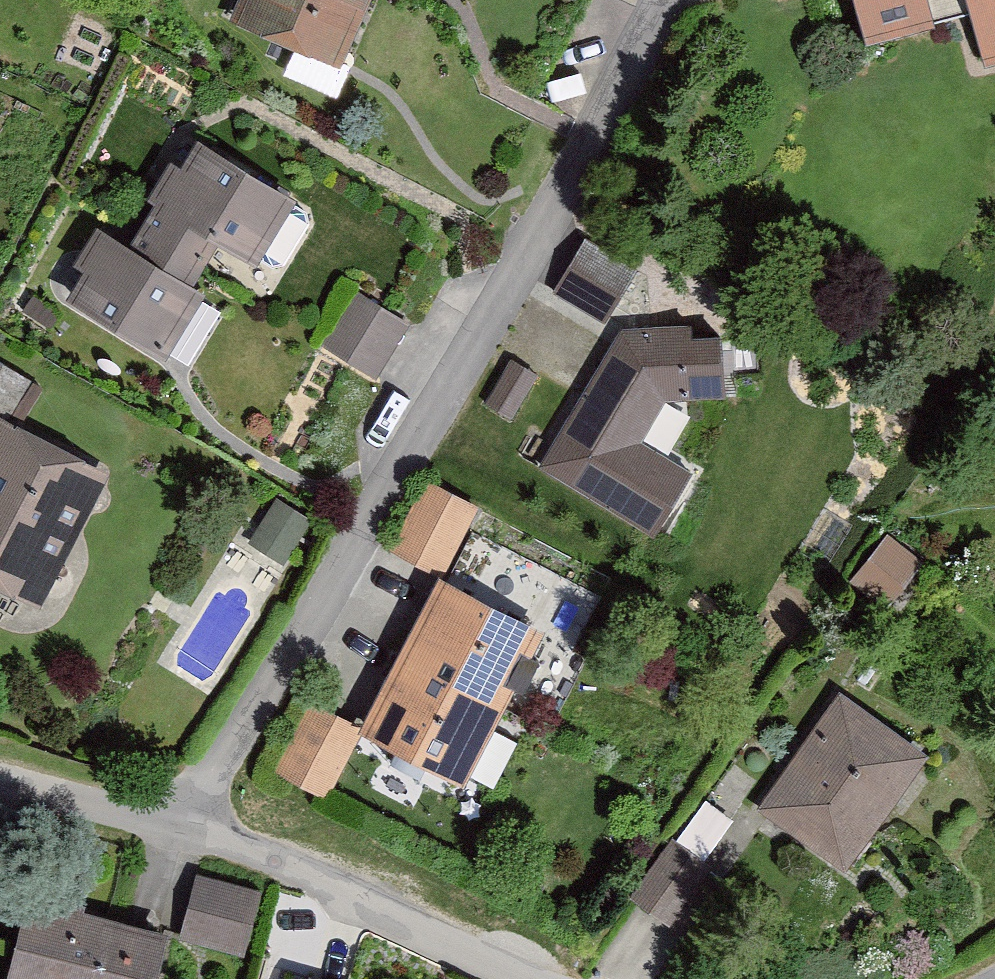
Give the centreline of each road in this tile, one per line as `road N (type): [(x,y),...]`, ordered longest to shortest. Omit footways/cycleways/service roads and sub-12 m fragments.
road 1 (unclassified): [(526,978),(190,828),(0,780)]

